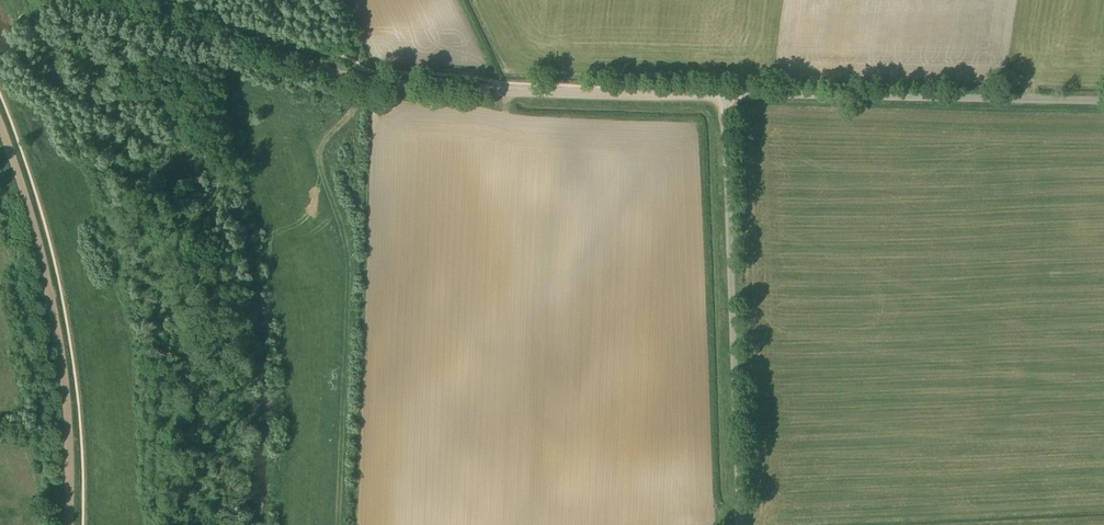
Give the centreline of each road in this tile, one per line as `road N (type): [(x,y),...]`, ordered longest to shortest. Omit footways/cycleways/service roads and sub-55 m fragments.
road 1 (track): [(85,0),(375,82),(730,96)]
road 2 (unclassified): [(736,524),(729,105),(730,96),(750,93)]
road 3 (track): [(70,524),(57,337),(41,253),(0,129)]
road 4 (unclassified): [(1103,97),(750,93)]

